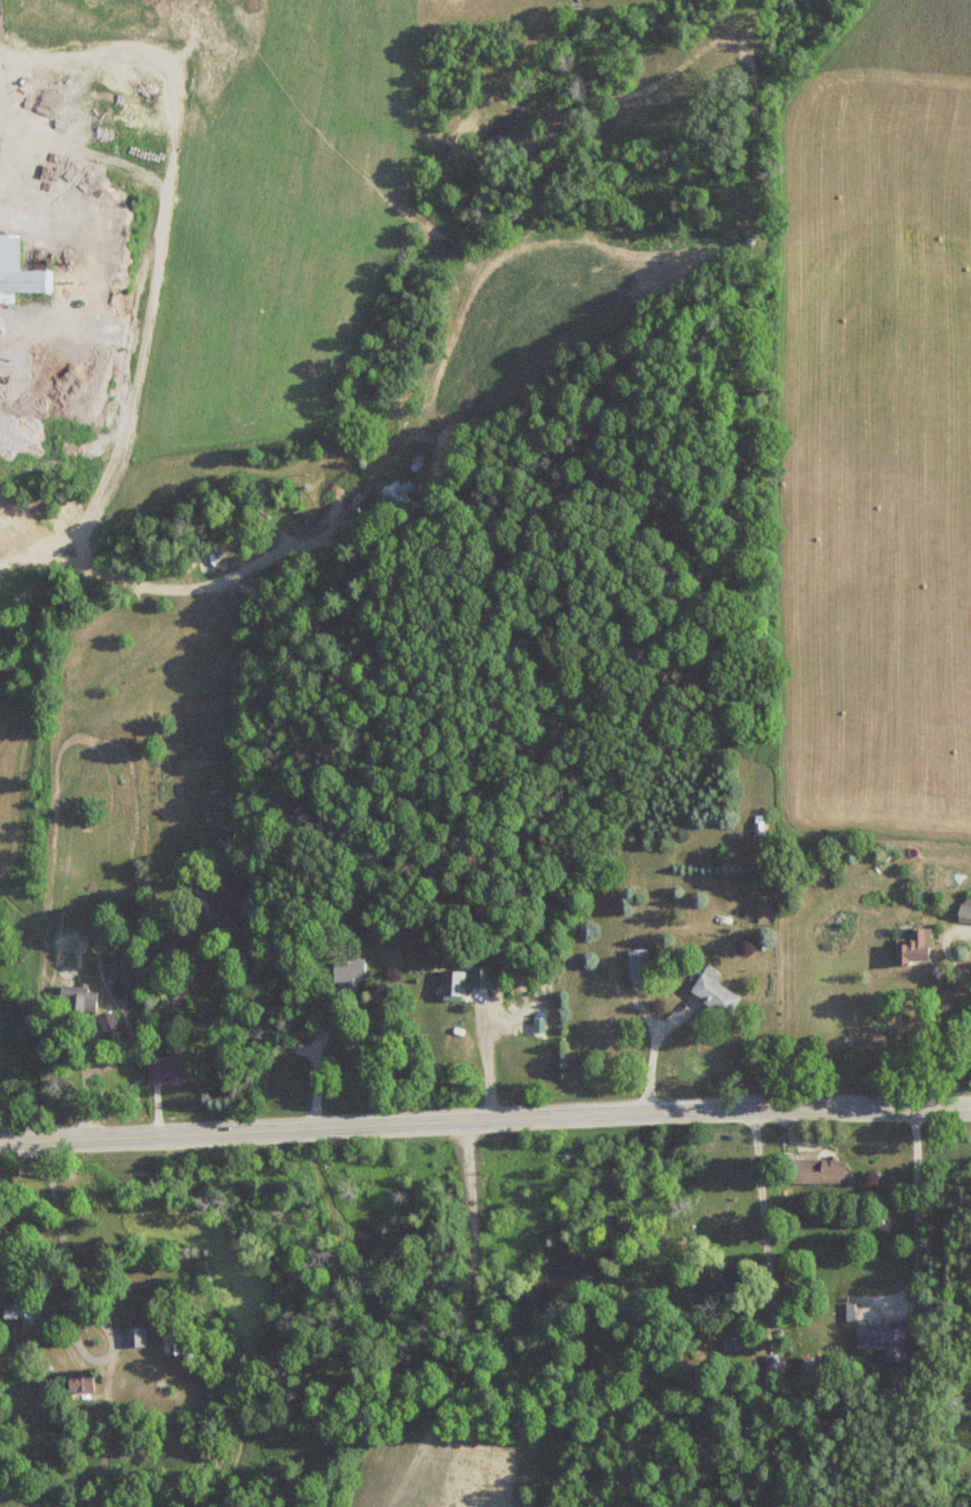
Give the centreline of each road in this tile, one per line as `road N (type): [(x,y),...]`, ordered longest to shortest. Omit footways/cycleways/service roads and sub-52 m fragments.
road 1 (secondary): [(970,1104),(752,1098),(0,1138)]

